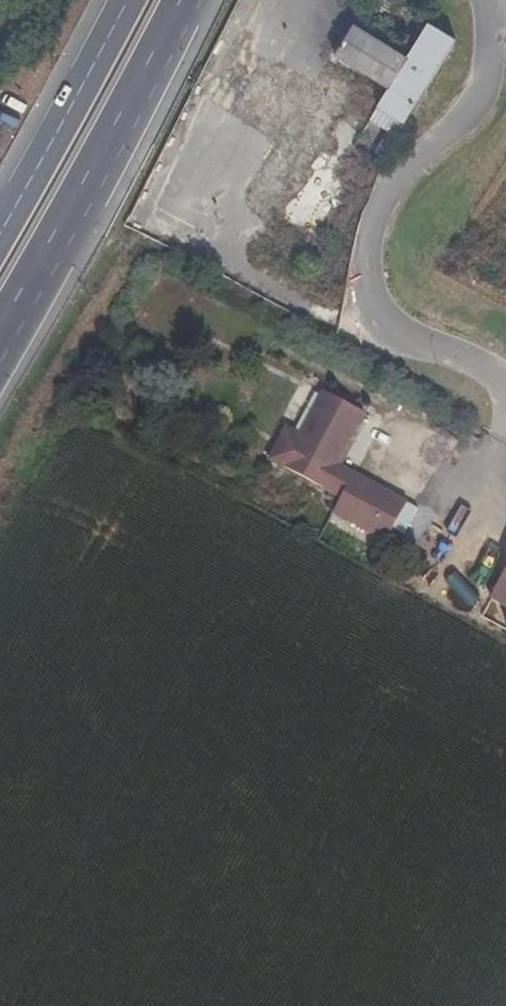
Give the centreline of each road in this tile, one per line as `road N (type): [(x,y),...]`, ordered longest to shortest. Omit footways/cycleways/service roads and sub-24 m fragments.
road 1 (primary): [(0,328),(185,0)]
road 2 (primary): [(129,0),(0,232)]

